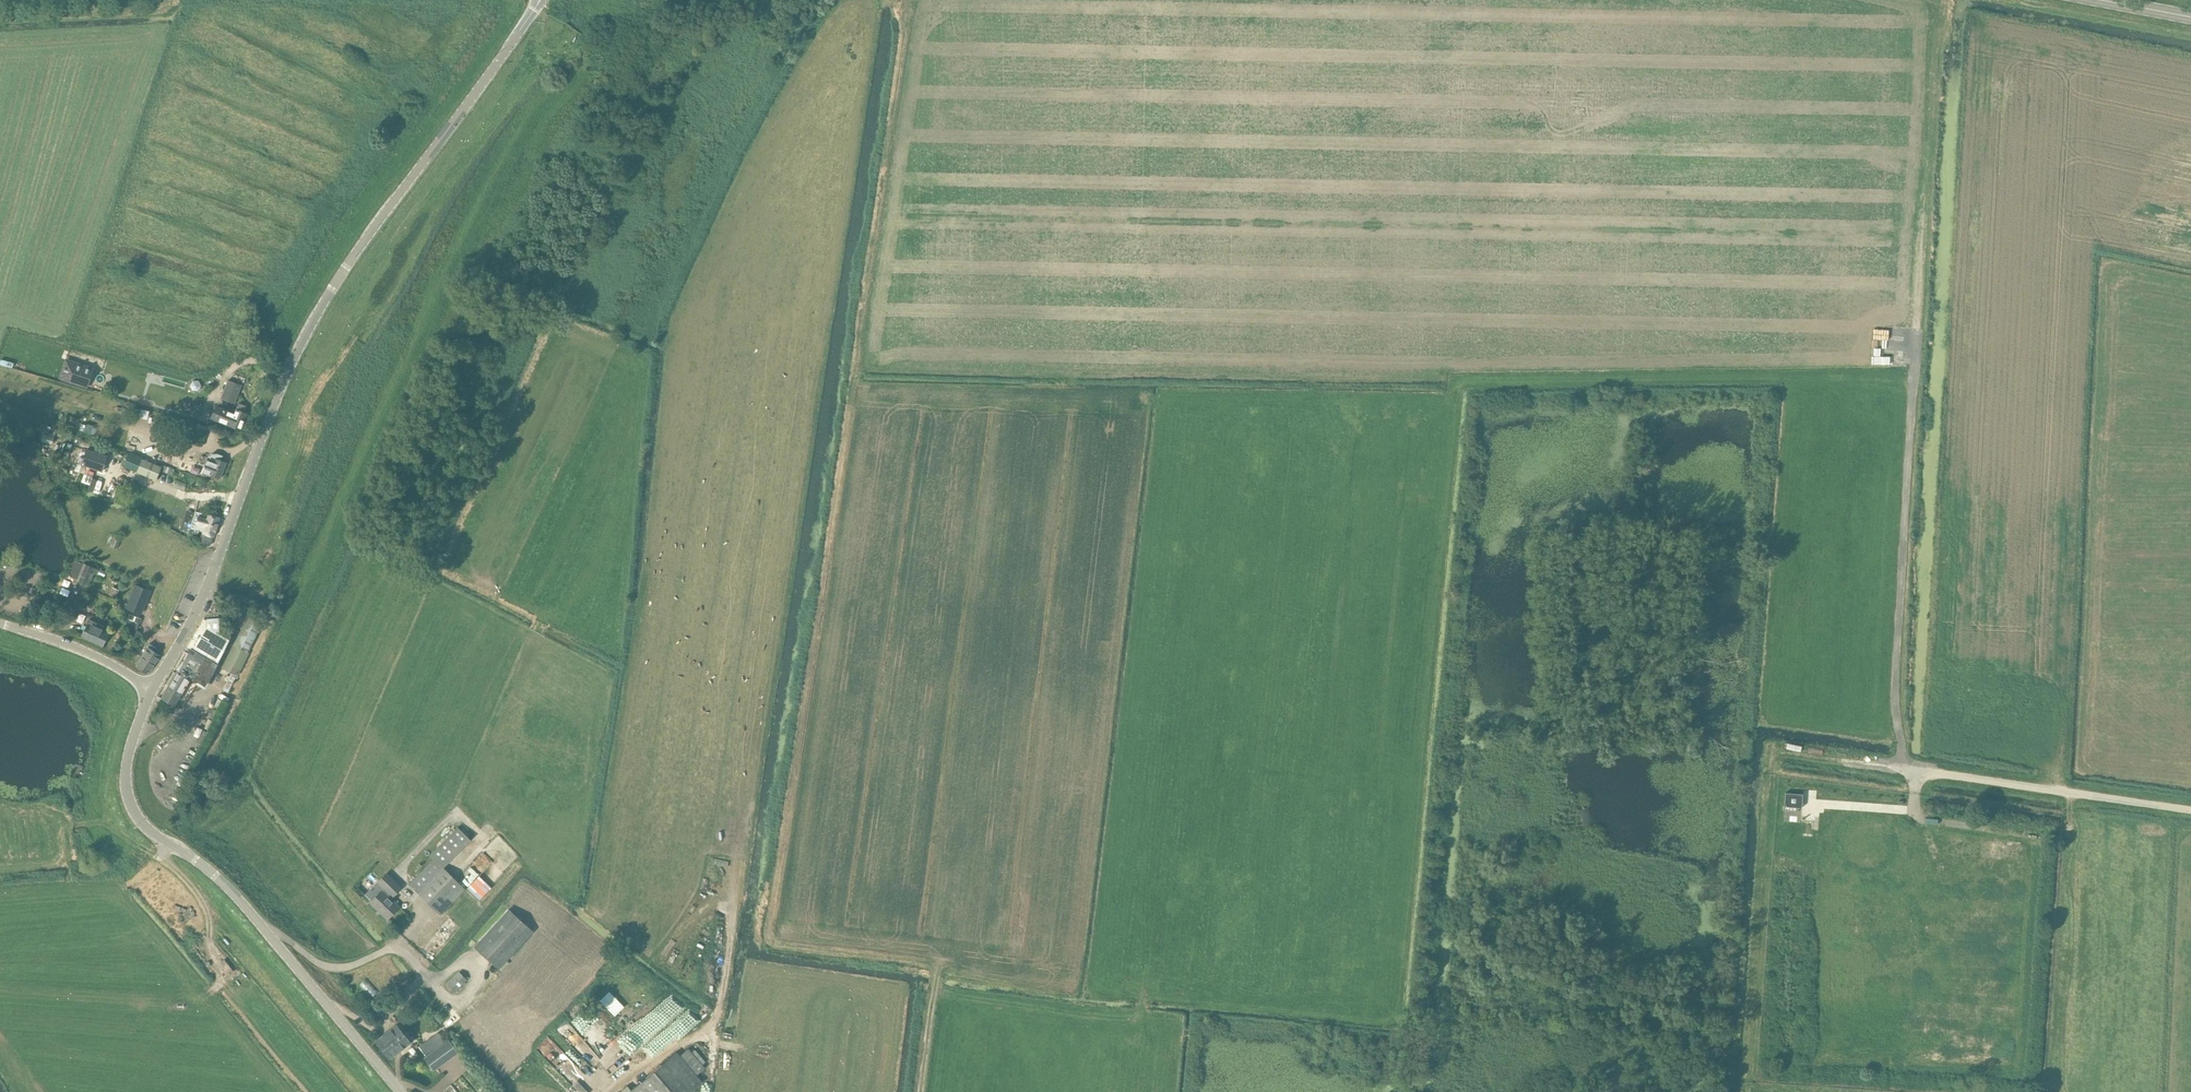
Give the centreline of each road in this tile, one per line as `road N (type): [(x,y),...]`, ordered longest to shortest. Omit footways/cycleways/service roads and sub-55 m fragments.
road 1 (tertiary): [(152,688),(191,624),(312,324),(540,0)]
road 2 (tertiary): [(152,688),(127,759),(134,810),(238,896),(399,1091)]
road 3 (track): [(1899,346),(1916,349),(1895,689),(1904,768)]
road 4 (unclassified): [(2190,810),(1876,764)]
road 5 (tertiary): [(152,688),(83,651),(0,624)]
road 6 (track): [(170,844),(161,856),(198,897),(209,950),(227,971)]

